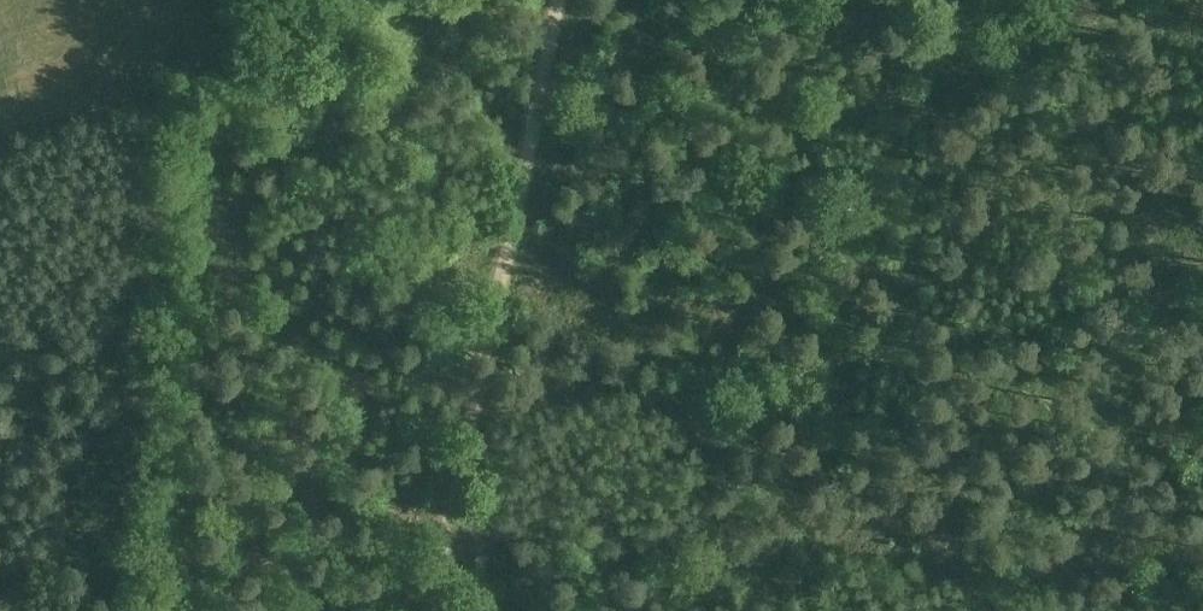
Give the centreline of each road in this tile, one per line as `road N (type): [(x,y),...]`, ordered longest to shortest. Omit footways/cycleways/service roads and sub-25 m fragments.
road 1 (track): [(565,0),(432,610)]

